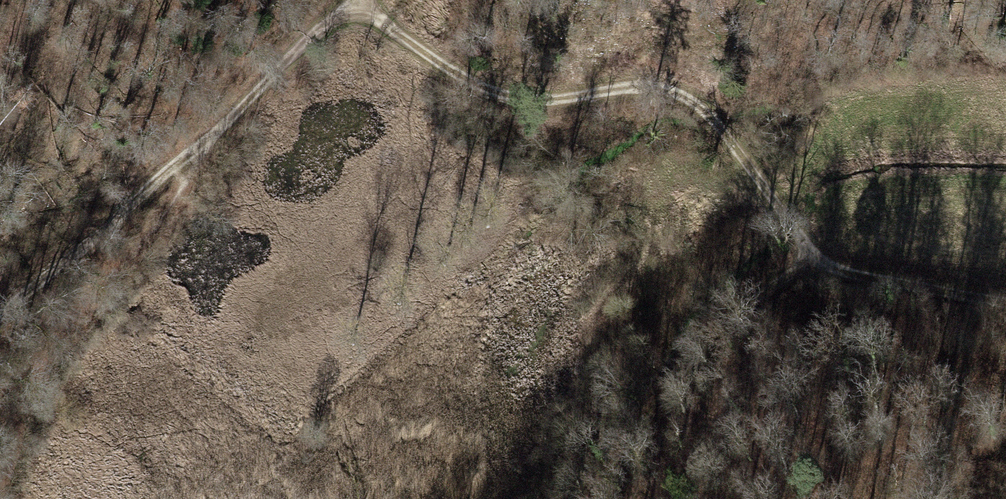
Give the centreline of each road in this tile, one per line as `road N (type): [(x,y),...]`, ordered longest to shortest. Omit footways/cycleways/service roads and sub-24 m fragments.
road 1 (track): [(354,0),(493,89),(676,88),(724,127),(815,264)]
road 2 (track): [(1005,302),(815,264),(747,301),(670,396),(606,498)]
road 3 (track): [(0,323),(162,177),(223,134)]
road 4 (track): [(223,134),(330,0)]

